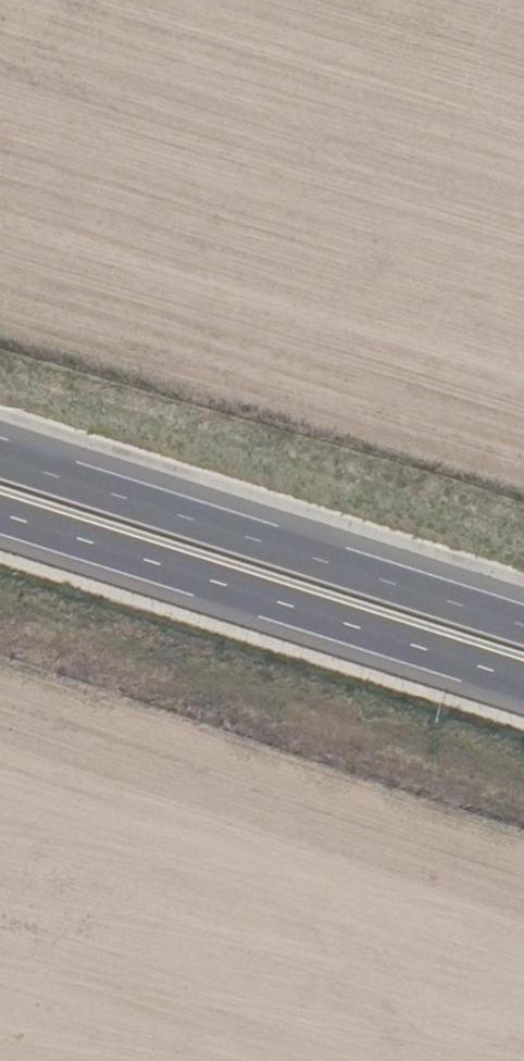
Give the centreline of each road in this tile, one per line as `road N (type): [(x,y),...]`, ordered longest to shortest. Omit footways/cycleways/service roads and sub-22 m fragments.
road 1 (motorway): [(0,513),(523,680)]
road 2 (motorway): [(523,624),(0,457)]

